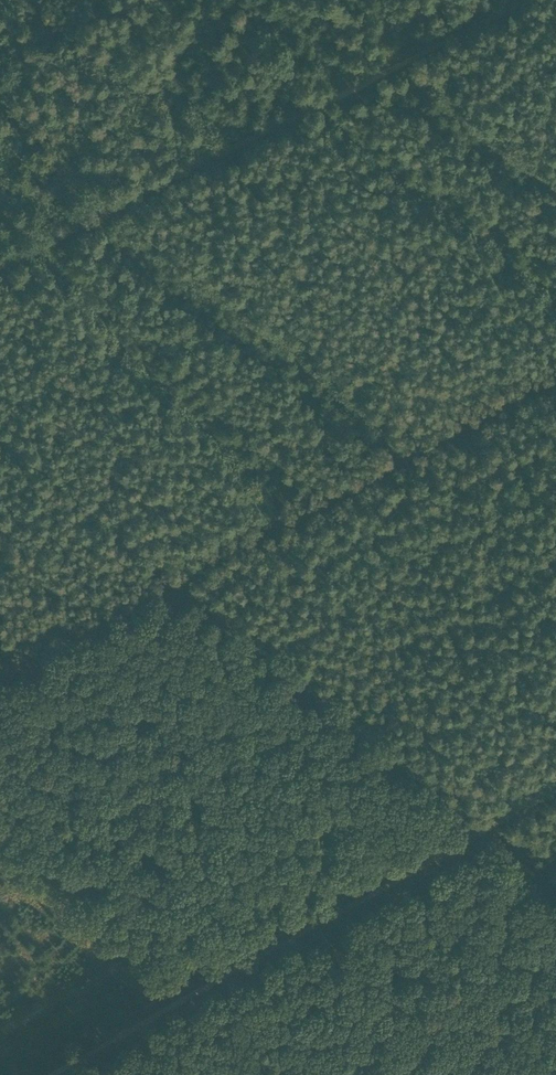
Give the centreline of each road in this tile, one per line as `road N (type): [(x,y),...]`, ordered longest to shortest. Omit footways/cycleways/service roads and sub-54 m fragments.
road 1 (track): [(483,823),(0,426)]
road 2 (track): [(539,0),(0,267)]
road 3 (track): [(483,823),(38,1074)]

